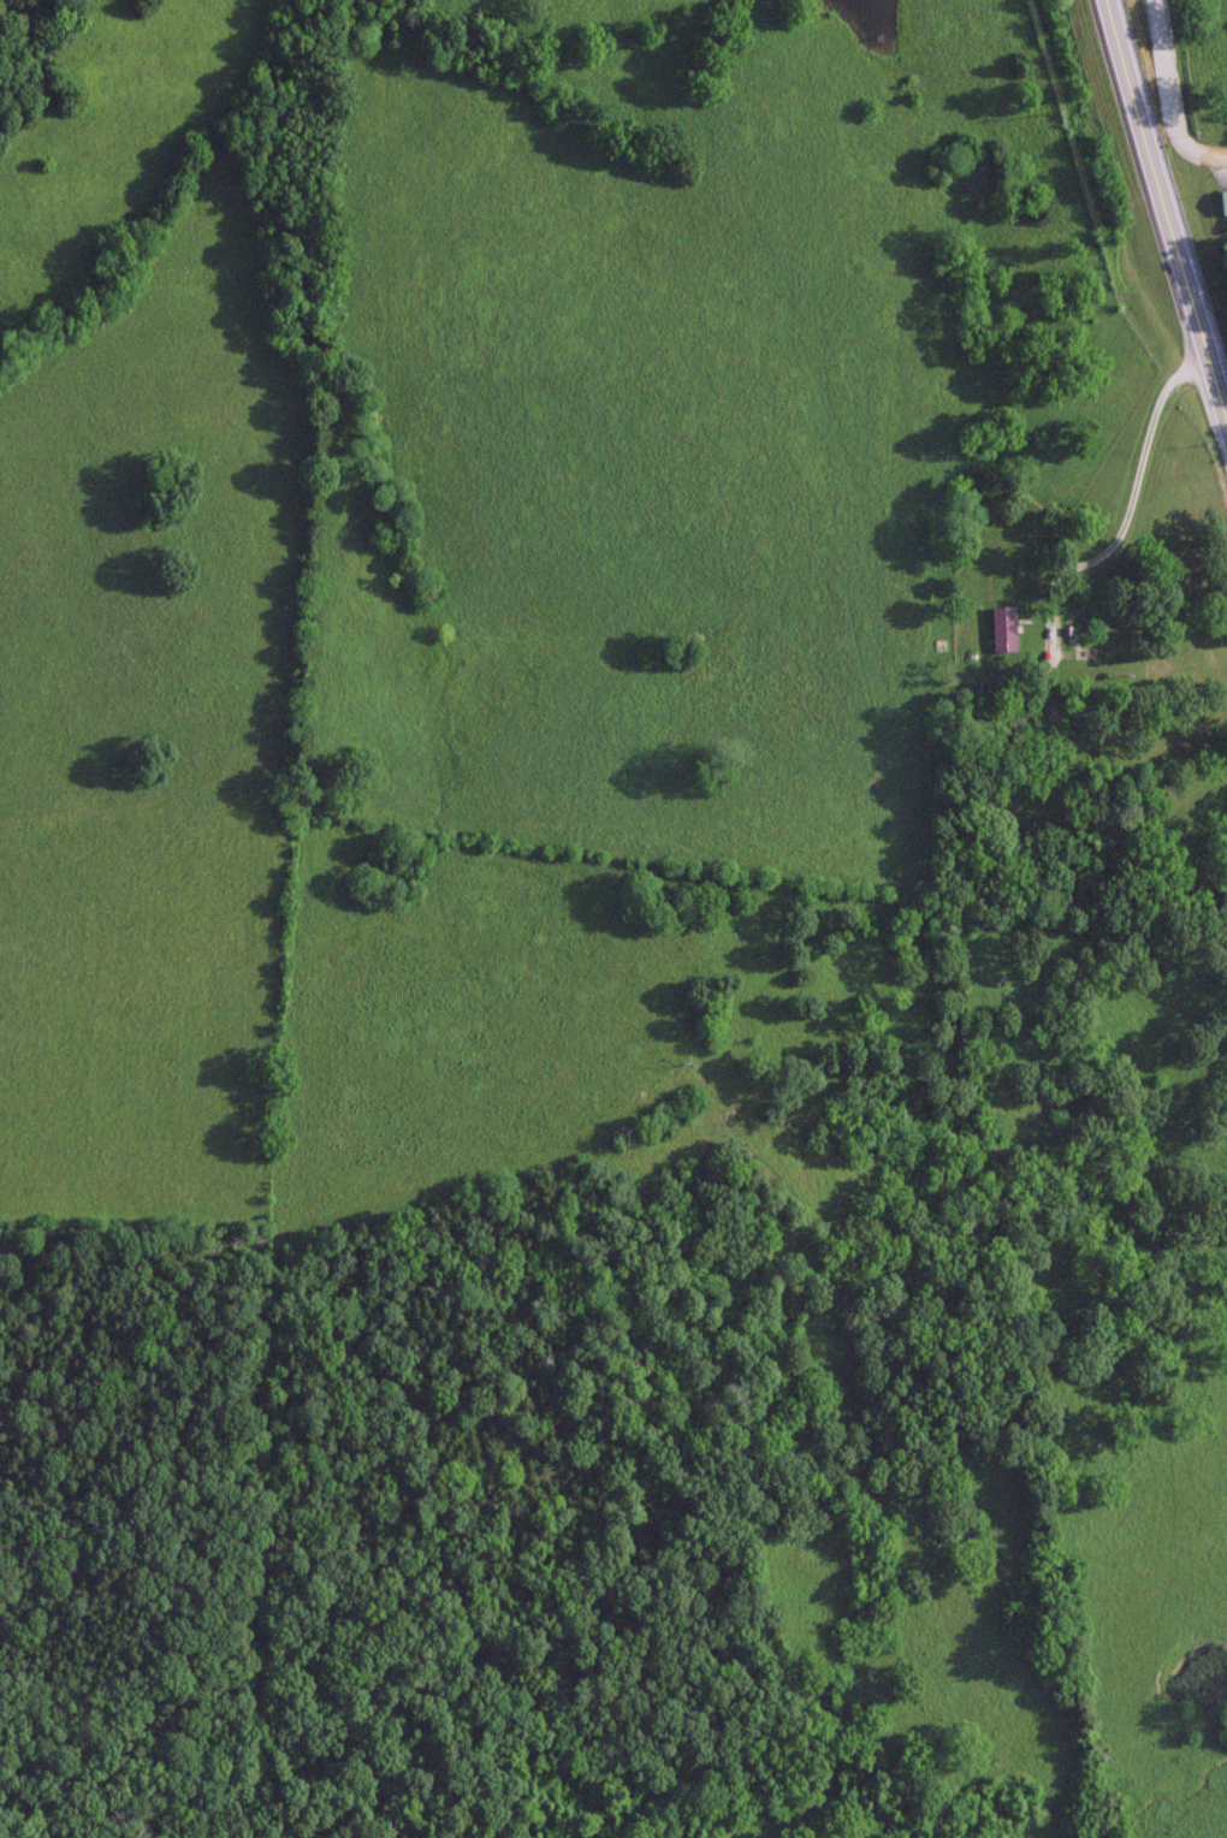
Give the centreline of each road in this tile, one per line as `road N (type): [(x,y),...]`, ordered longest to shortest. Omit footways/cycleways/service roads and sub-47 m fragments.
road 1 (primary): [(1102,0),(1128,161),(1226,488)]
road 2 (residential): [(1226,149),(1192,149),(1178,136),(1152,0)]

